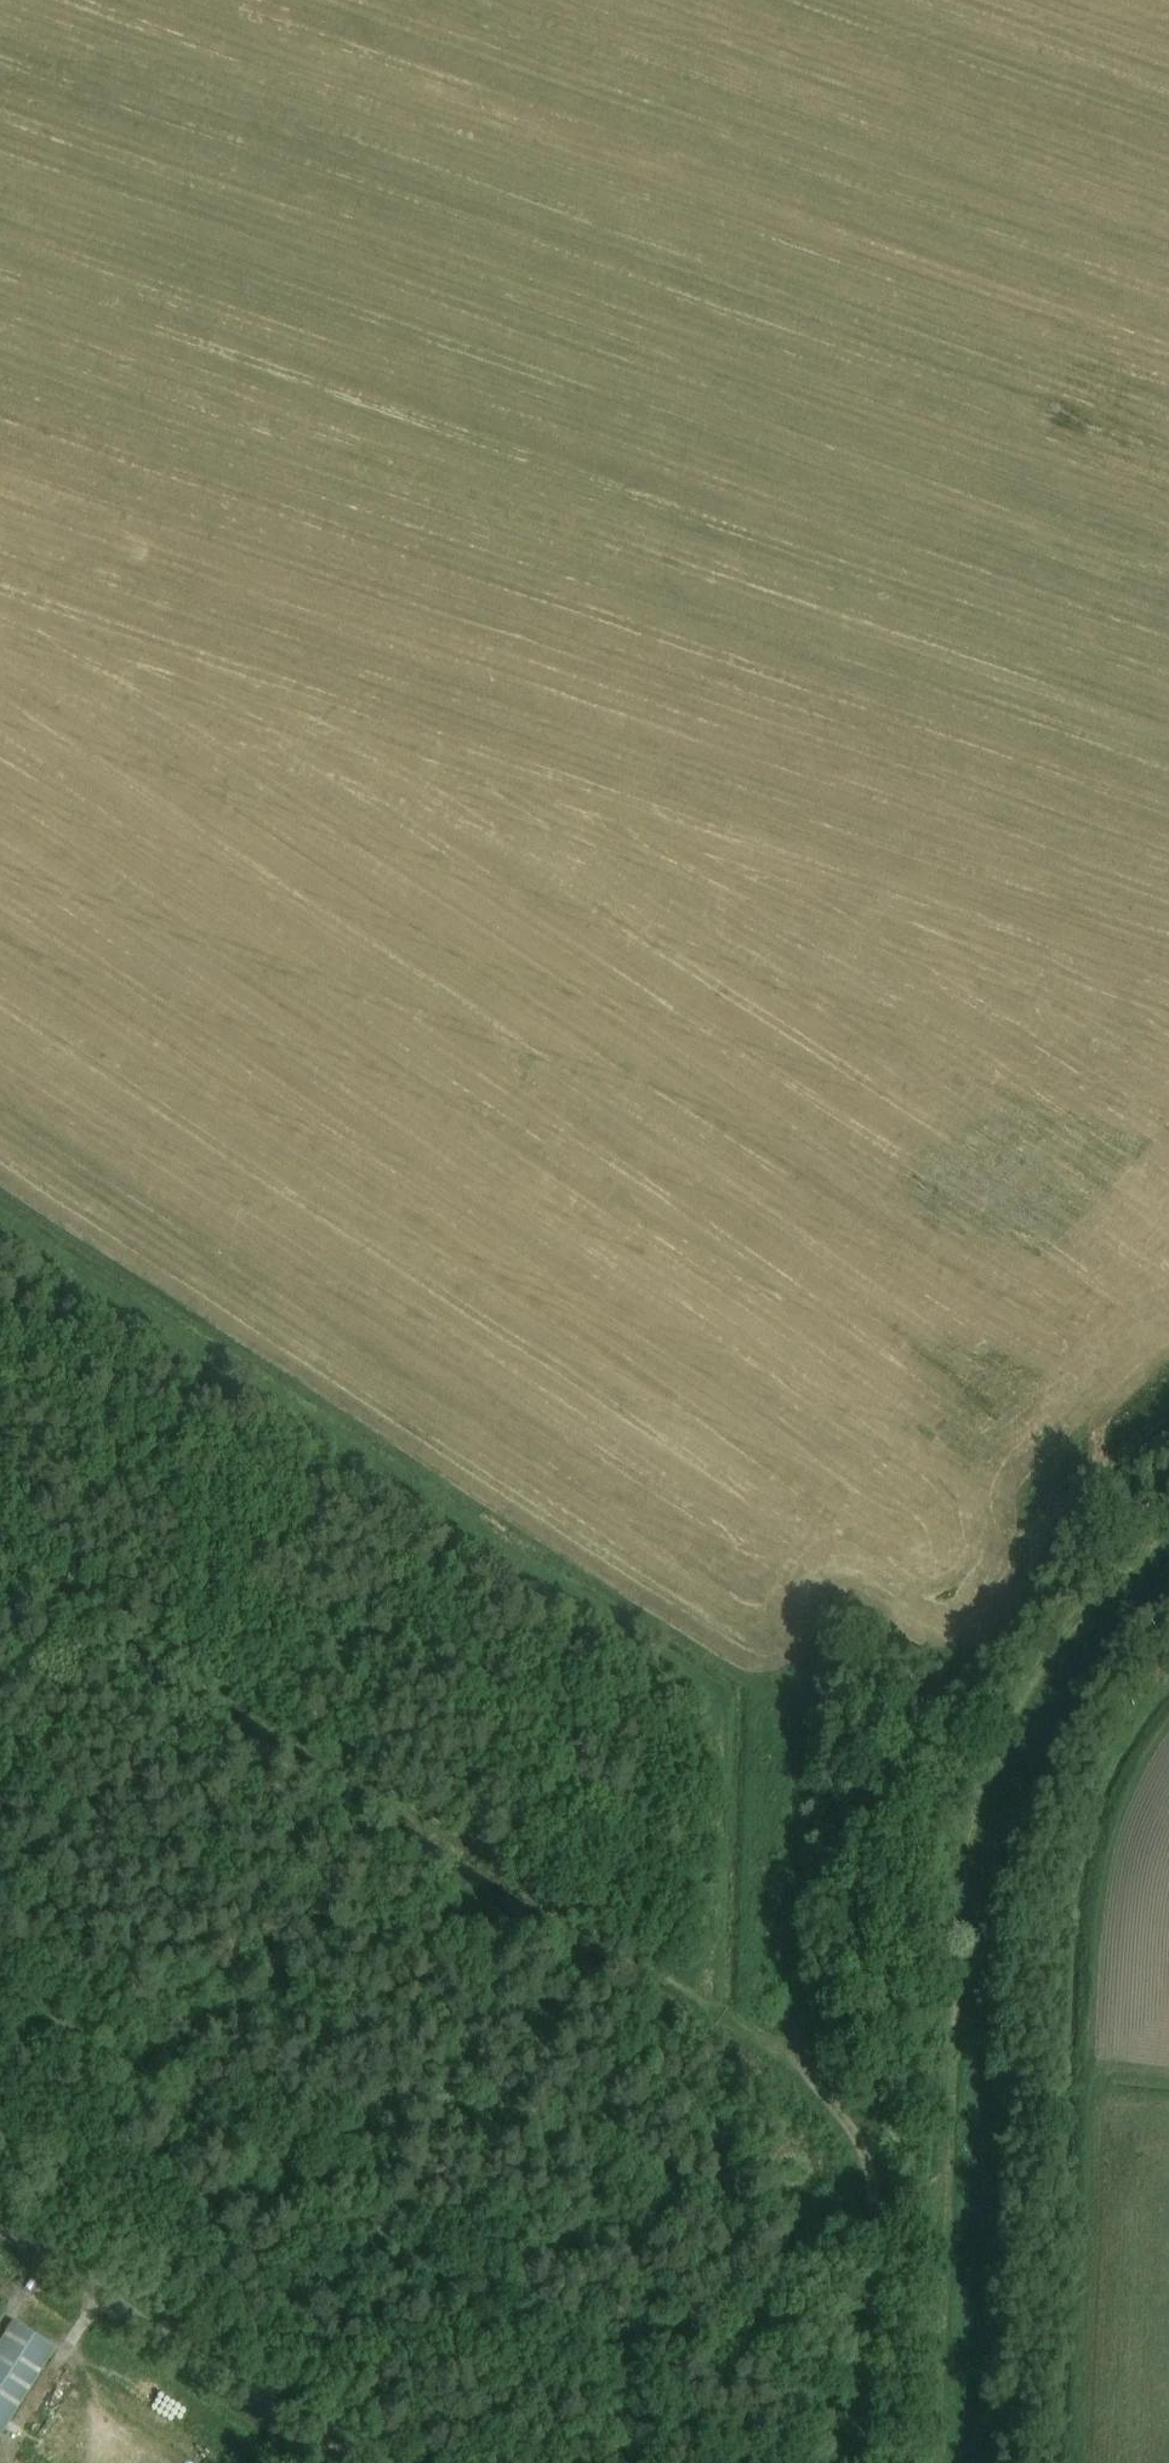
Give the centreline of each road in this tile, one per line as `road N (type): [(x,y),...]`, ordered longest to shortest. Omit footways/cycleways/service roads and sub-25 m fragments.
road 1 (unclassified): [(353,2462),(0,2225)]
road 2 (unclassified): [(869,2079),(855,2462)]

